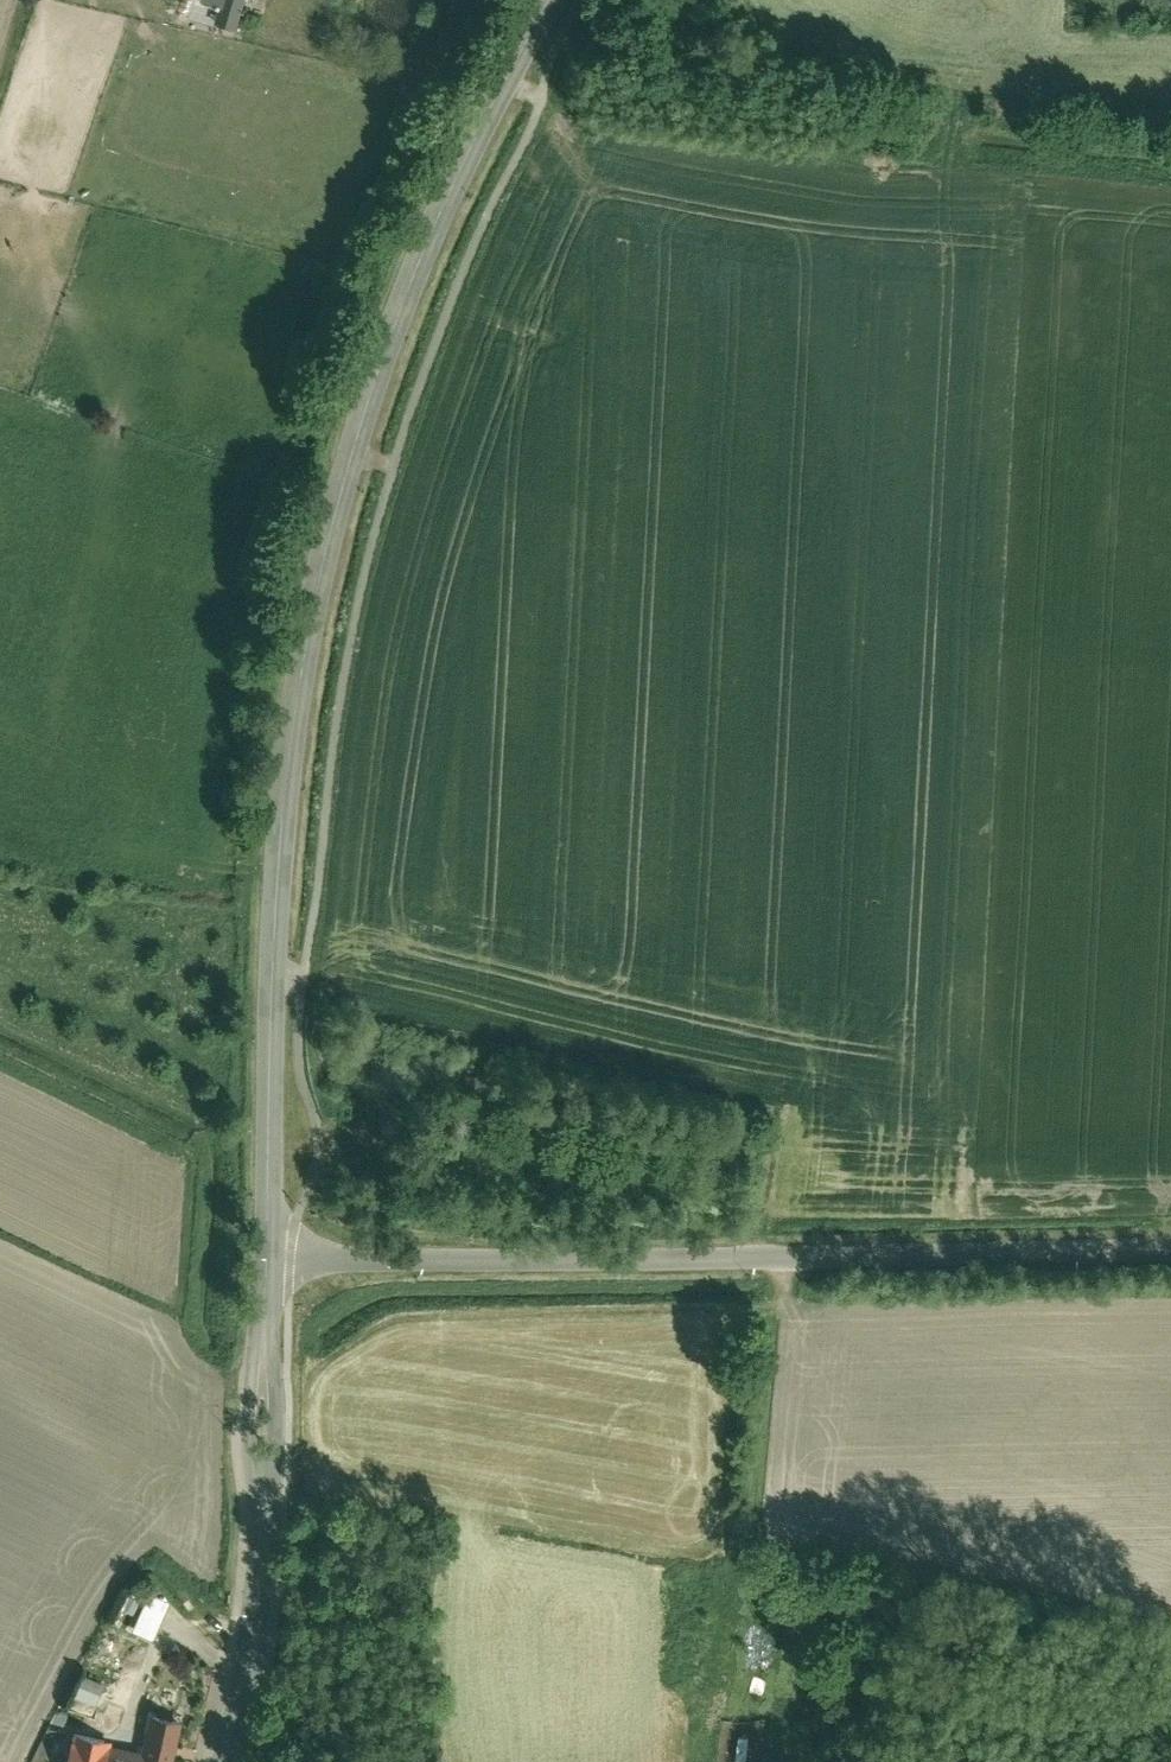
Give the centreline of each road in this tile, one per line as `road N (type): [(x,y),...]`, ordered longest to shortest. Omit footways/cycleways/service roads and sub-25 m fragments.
road 1 (tertiary): [(545,0),(403,303),(323,549),(291,725),(272,903),(272,1252)]
road 2 (residential): [(272,1252),(1170,1231)]
road 3 (tertiary): [(272,1252),(257,1428),(259,1560),(223,1761)]

